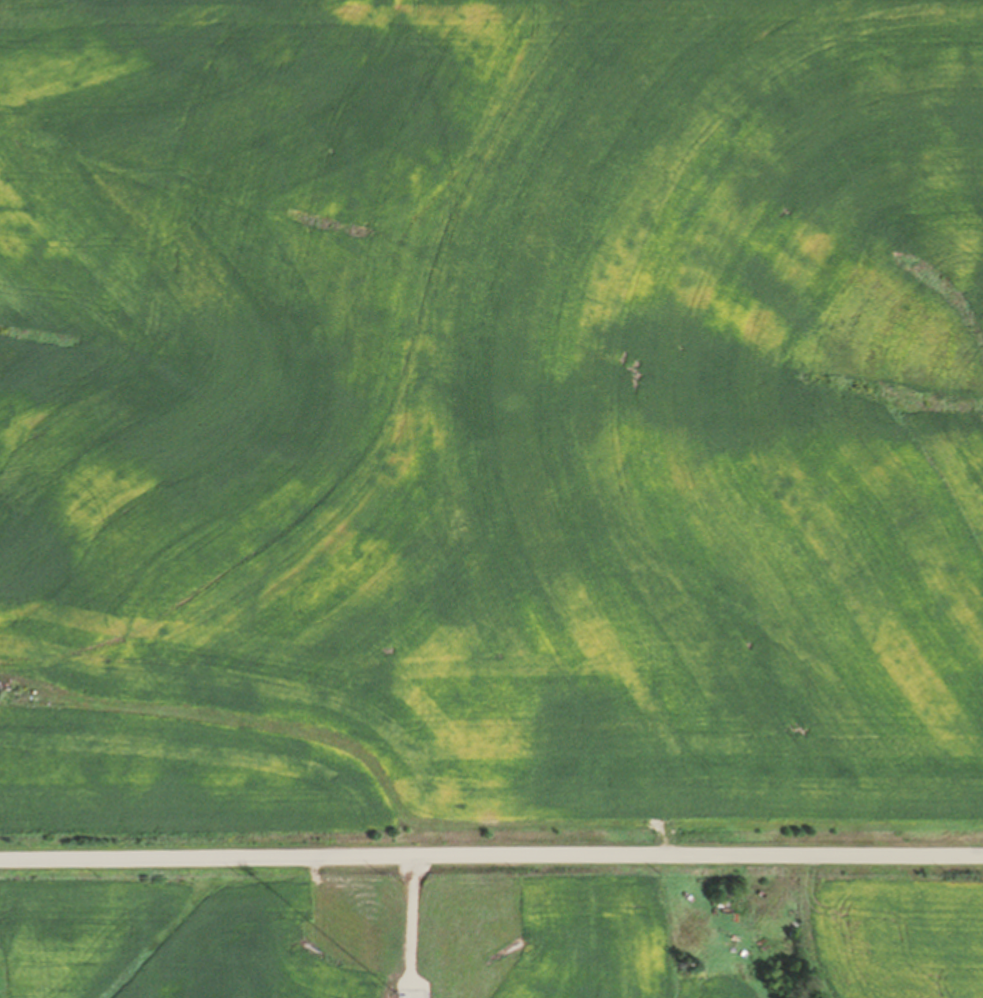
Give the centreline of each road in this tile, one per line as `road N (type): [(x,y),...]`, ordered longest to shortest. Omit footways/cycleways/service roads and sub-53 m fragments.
road 1 (residential): [(0,861),(982,857)]

